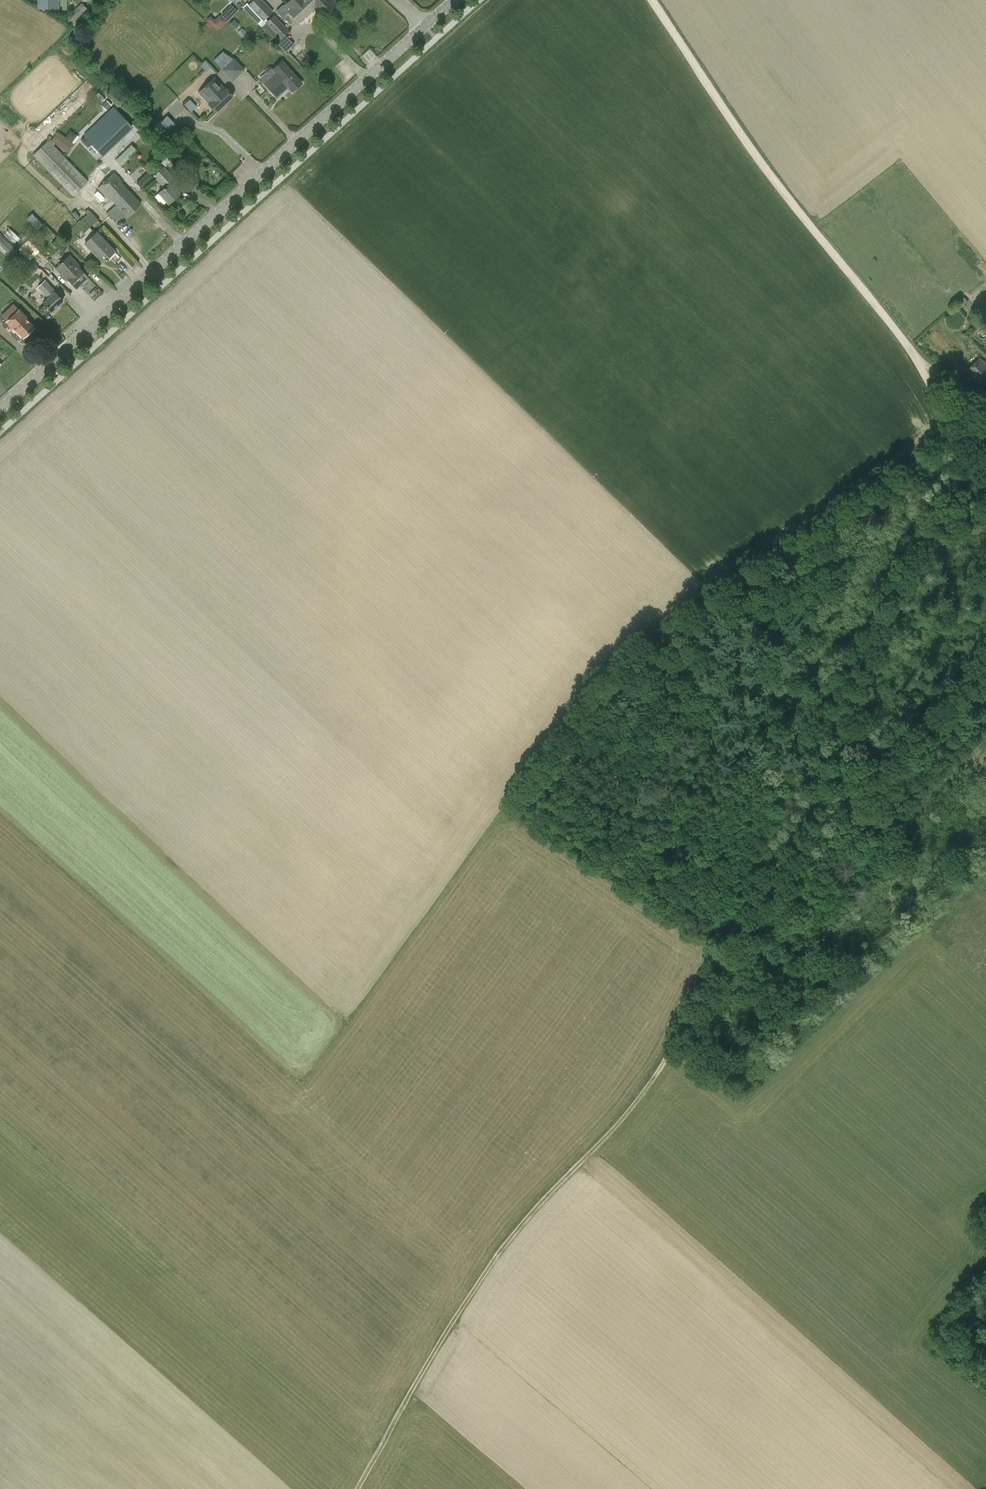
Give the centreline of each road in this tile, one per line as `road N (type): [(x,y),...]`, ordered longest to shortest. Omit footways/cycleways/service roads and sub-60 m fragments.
road 1 (track): [(358,1488),(499,1251),(662,1064),(819,796),(833,688),(974,449)]
road 2 (tertiary): [(0,408),(424,27)]
road 3 (track): [(974,449),(919,361),(766,170),(653,0)]

